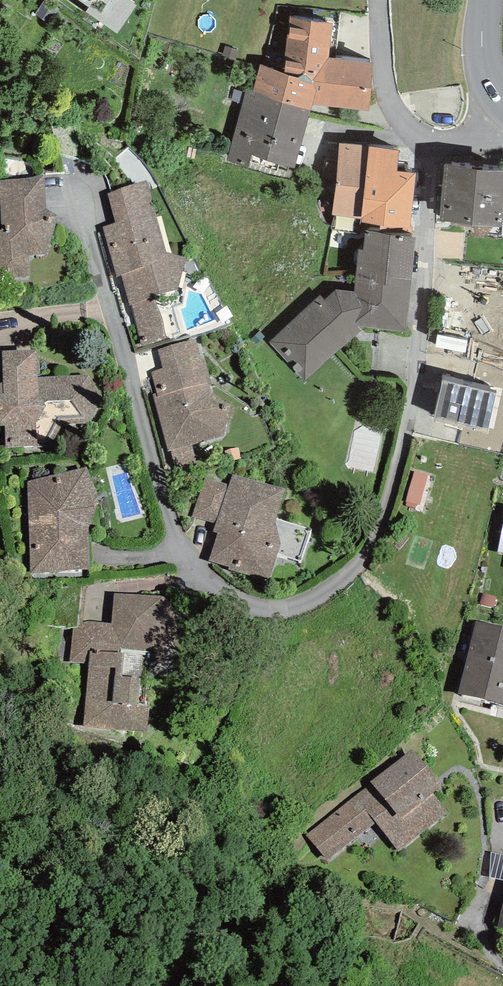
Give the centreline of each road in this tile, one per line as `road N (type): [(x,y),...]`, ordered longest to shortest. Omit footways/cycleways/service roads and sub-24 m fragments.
road 1 (residential): [(78,203),(171,527),(225,597),(275,612),(341,583),(379,531),(417,347),(429,138)]
road 2 (residential): [(381,0),(388,103),(408,130),(429,138)]

